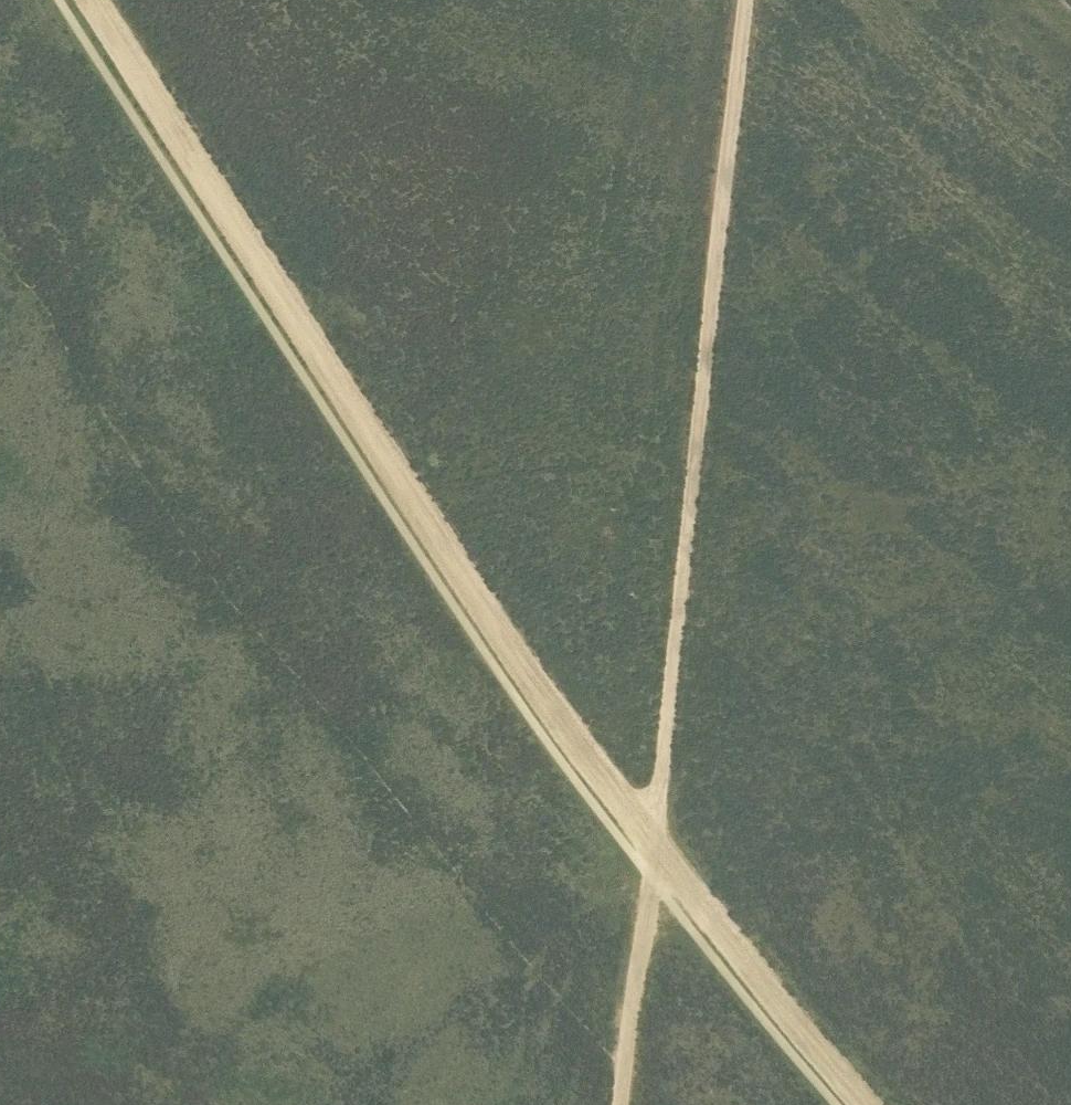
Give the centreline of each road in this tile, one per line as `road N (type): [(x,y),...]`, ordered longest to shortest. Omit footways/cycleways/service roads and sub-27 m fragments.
road 1 (track): [(95,0),(509,645),(653,844)]
road 2 (track): [(747,0),(653,844)]
road 3 (track): [(653,844),(865,1104)]
road 4 (track): [(653,844),(621,1104)]

